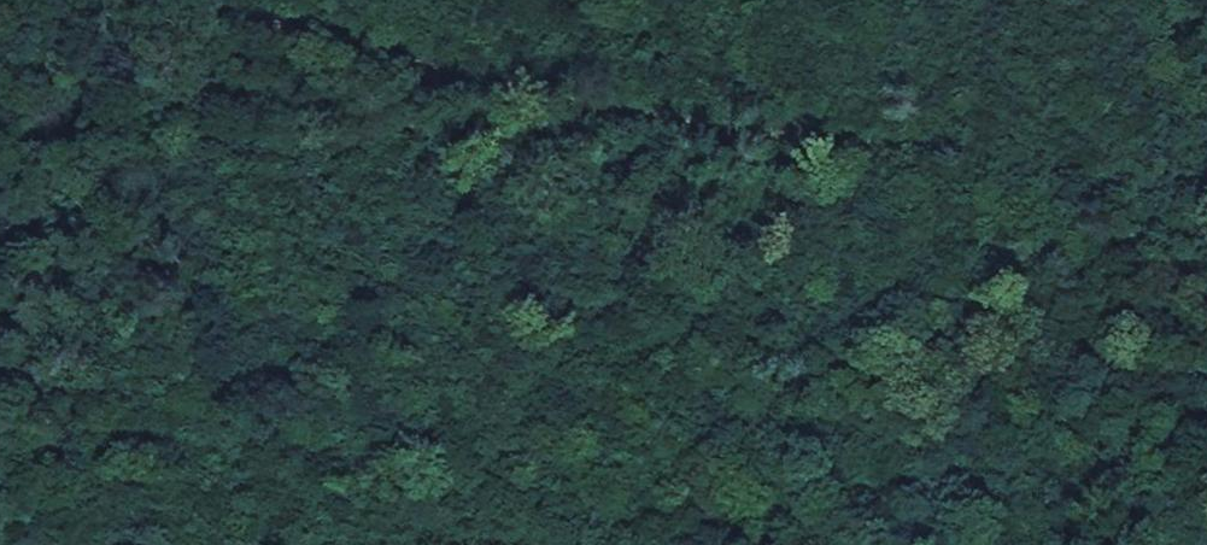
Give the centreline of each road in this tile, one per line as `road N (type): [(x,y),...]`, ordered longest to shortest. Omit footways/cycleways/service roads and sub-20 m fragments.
road 1 (track): [(0,21),(198,3),(591,103),(900,142),(1206,197)]
road 2 (track): [(1206,412),(1028,457),(460,544)]

